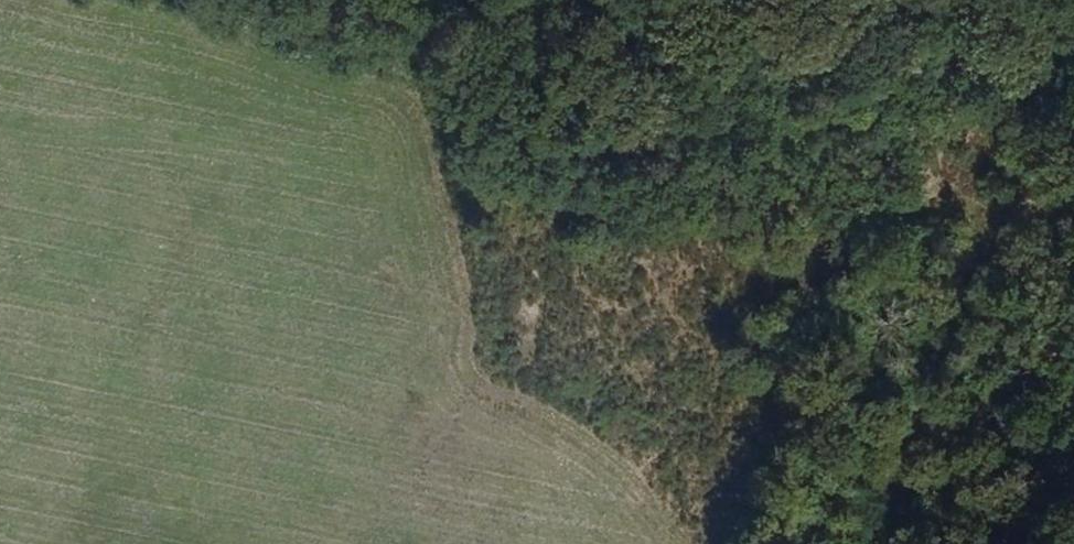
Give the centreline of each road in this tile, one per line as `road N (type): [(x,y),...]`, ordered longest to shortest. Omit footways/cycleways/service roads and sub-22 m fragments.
road 1 (track): [(1073,237),(972,543)]

